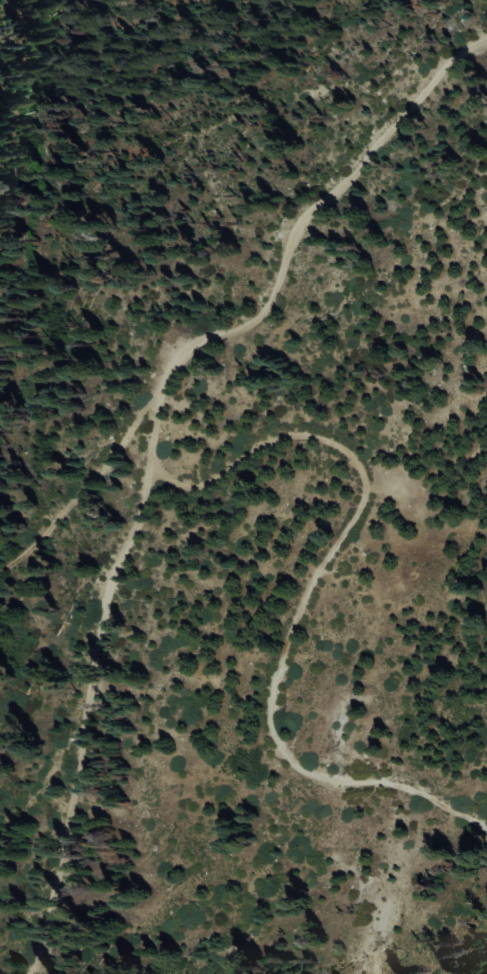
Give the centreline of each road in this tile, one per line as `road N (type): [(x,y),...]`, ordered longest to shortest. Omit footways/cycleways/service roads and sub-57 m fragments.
road 1 (track): [(486,38),(446,64),(349,176),(301,218),(267,305),(244,325),(197,340),(163,369),(138,532),(103,594),(40,973)]
road 2 (track): [(145,475),(187,491),(276,437),(334,445),(367,478),(267,703),(278,760),(442,808),(486,838)]
road 3 (track): [(0,565),(60,510),(159,387)]

